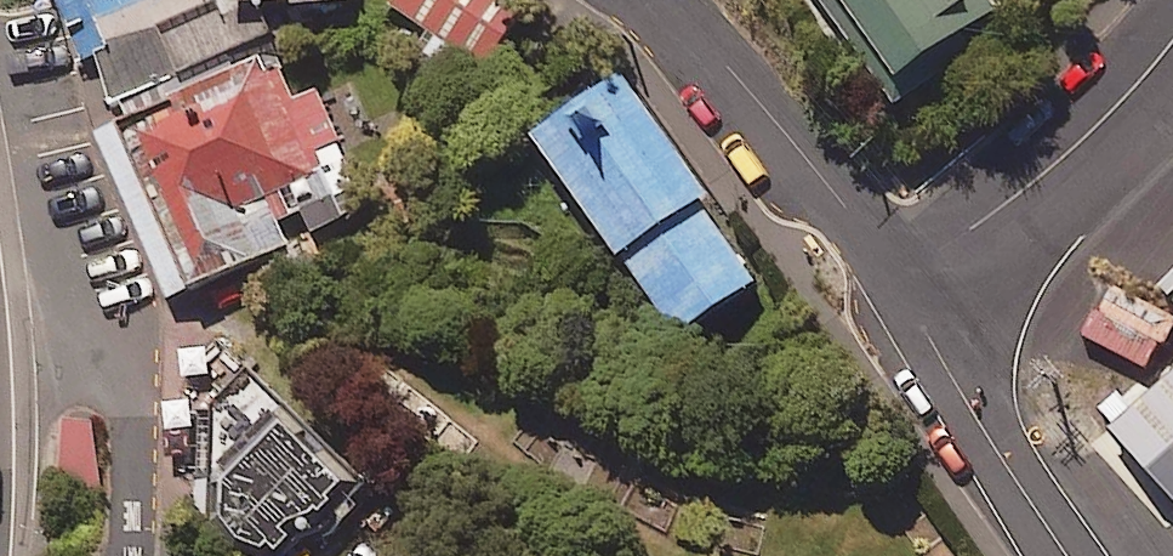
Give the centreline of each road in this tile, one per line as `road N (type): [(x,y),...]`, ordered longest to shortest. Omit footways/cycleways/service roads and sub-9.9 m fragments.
road 1 (residential): [(663,0),(754,98),(900,282)]
road 2 (residential): [(900,282),(1055,164),(1172,40)]
road 3 (residential): [(900,282),(1067,555)]

